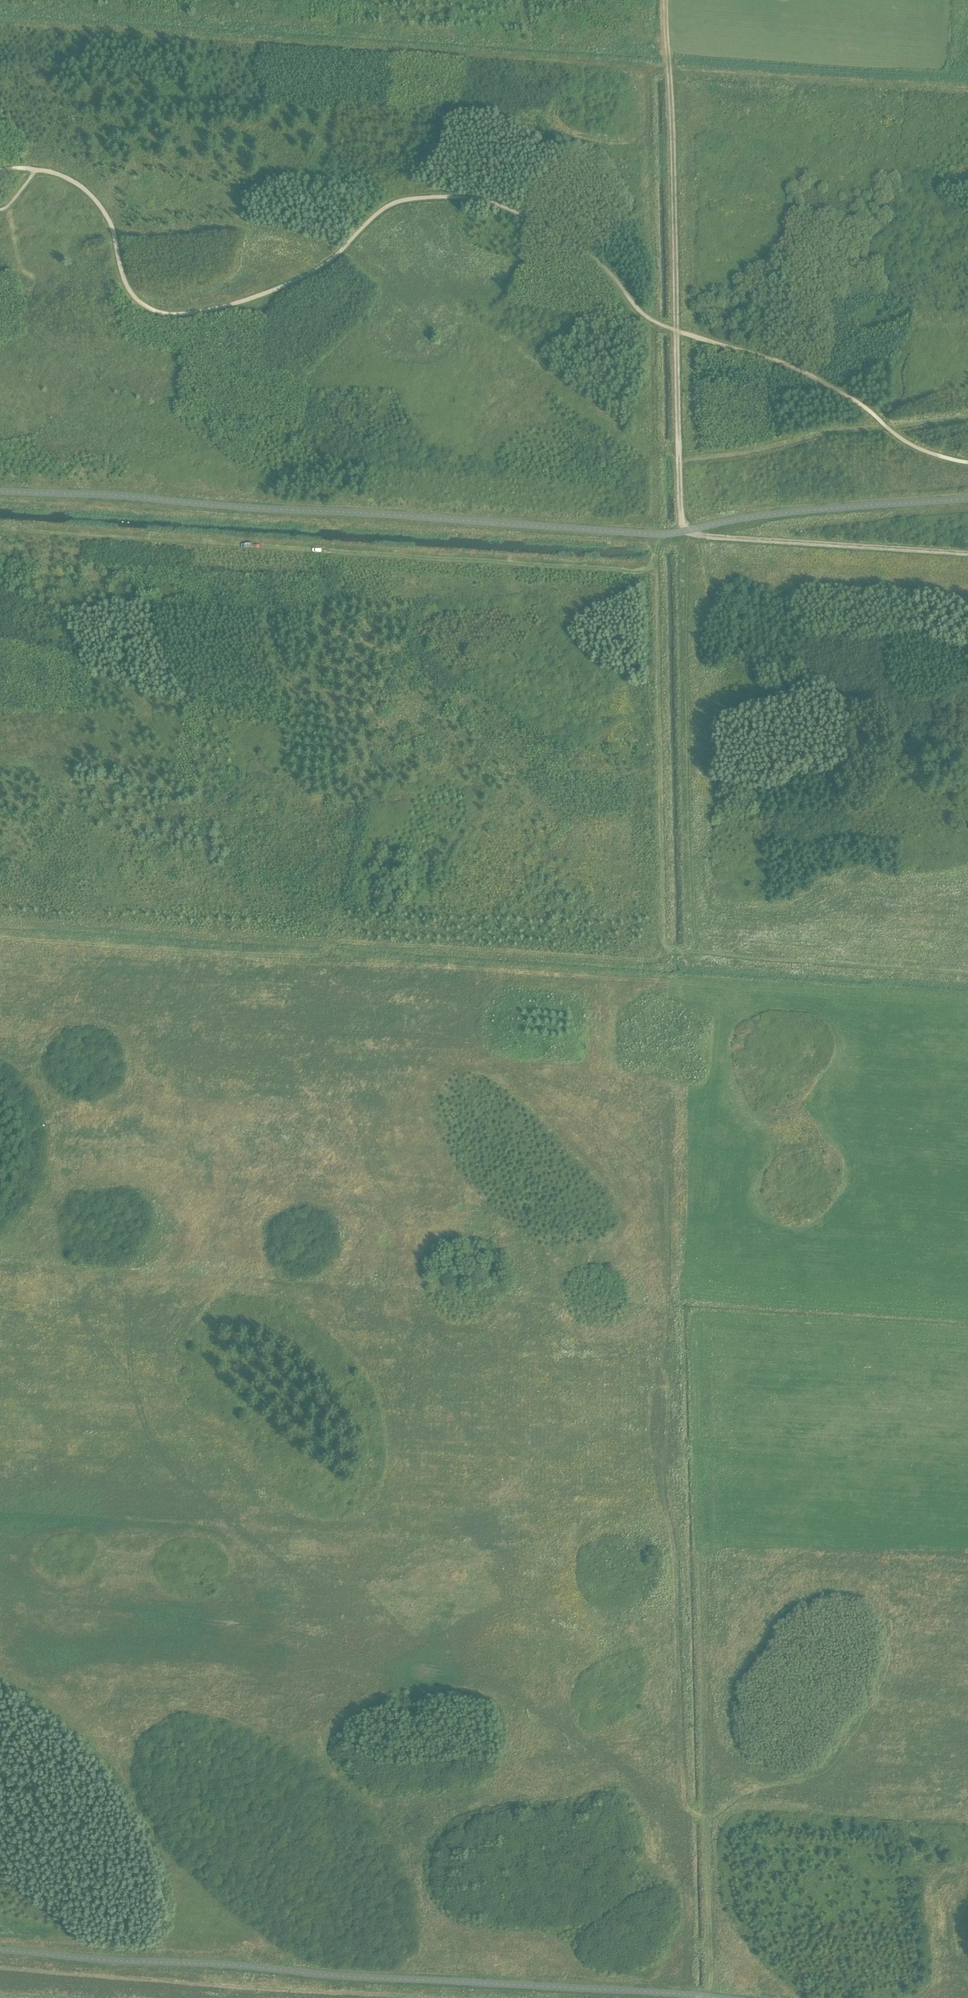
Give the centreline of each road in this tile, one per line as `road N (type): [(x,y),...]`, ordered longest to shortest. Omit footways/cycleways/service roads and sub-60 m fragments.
road 1 (track): [(686,1997),(664,1216),(670,1086),(619,1074),(614,1038),(632,998),(663,978),(329,958),(330,942)]
road 2 (track): [(967,975),(663,955),(656,541),(0,500)]
road 3 (track): [(967,89),(0,22)]
road 4 (track): [(663,955),(663,964),(0,920)]
road 5 (track): [(666,0),(679,457),(688,530)]
road 6 (track): [(656,450),(690,460),(835,431),(967,417)]
road 7 (track): [(673,1449),(967,1468)]
road 8 (track): [(967,554),(688,530)]
road 9 (track): [(656,322),(656,541)]
road 10 (track): [(159,1997),(0,1987)]

